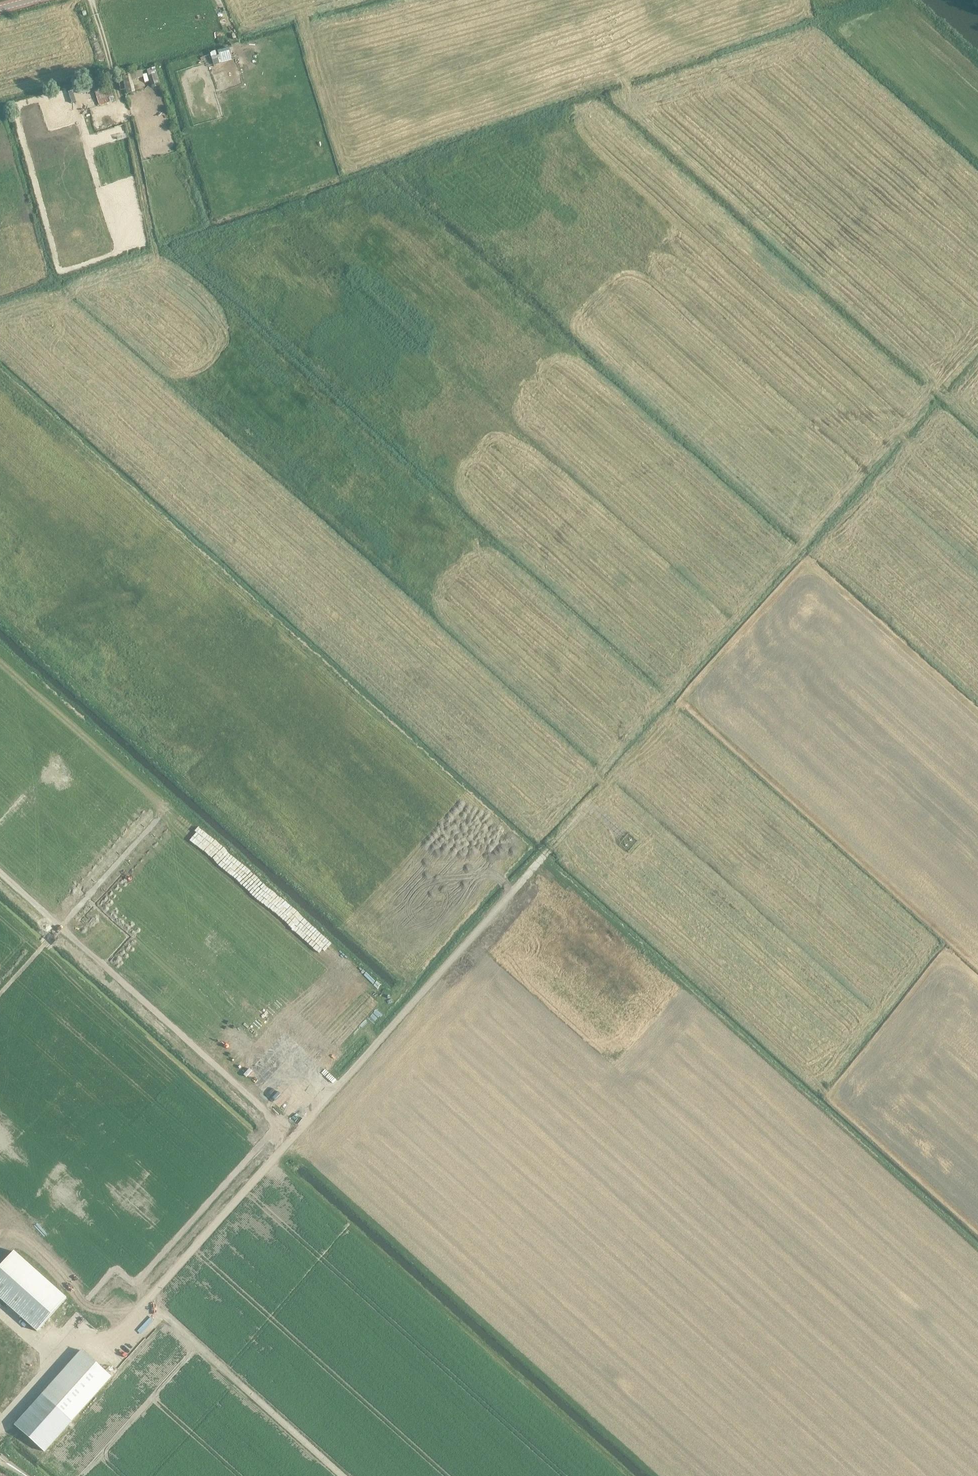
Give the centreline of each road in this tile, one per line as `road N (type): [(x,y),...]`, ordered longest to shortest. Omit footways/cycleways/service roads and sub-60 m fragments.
road 1 (track): [(623,835),(589,805),(144,1302)]
road 2 (track): [(340,1475),(144,1302),(99,1349),(82,1333),(0,1421)]

